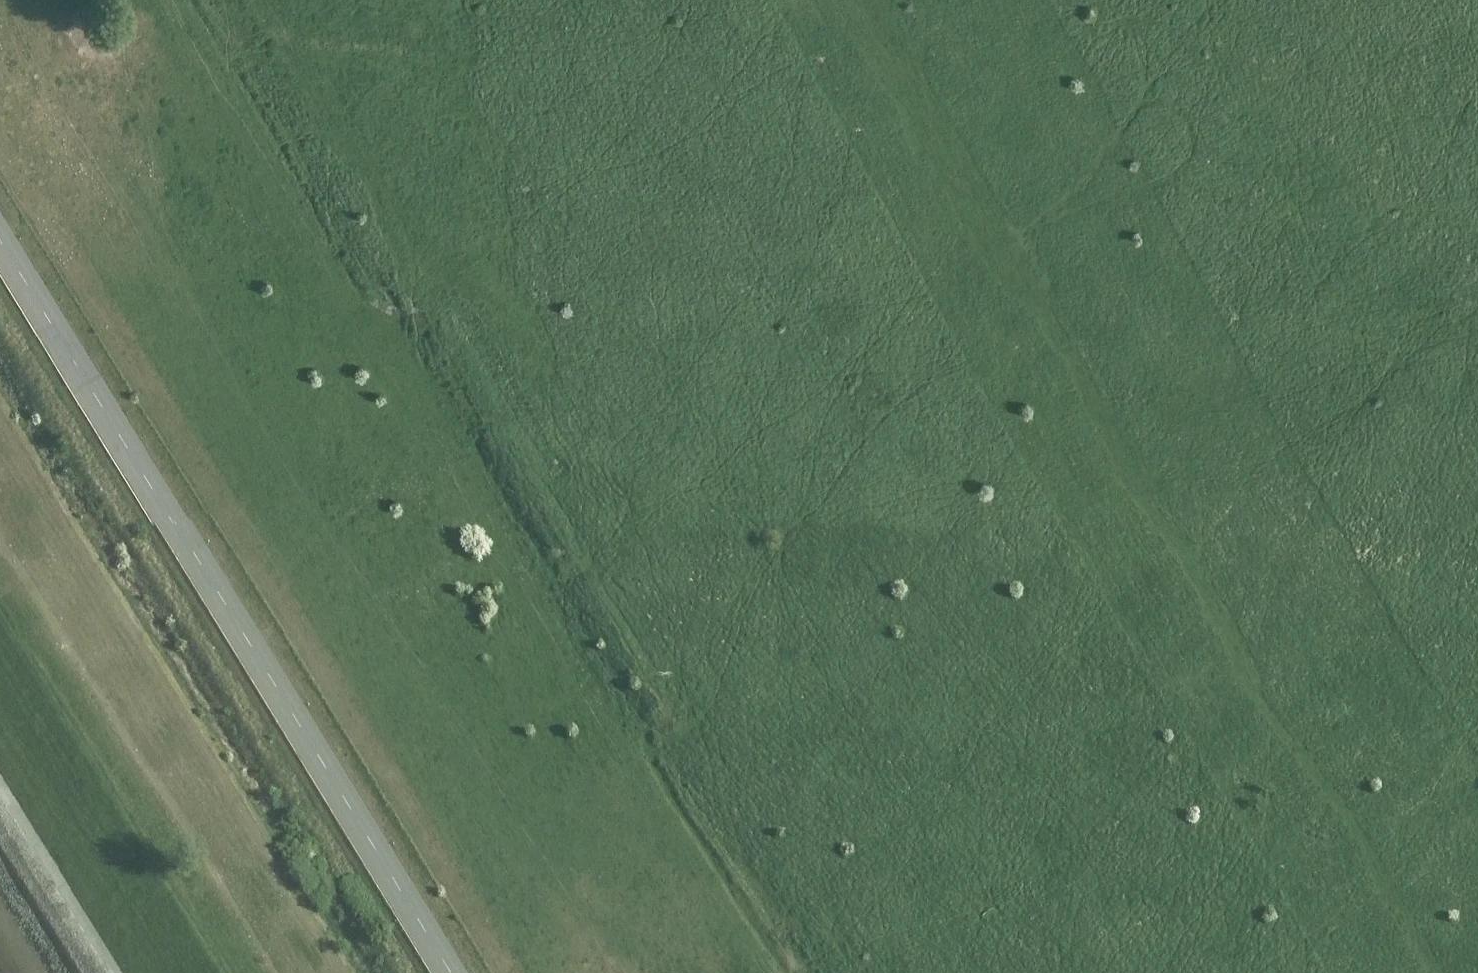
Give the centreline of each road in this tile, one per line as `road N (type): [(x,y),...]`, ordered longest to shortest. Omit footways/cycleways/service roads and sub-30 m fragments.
road 1 (residential): [(0,238),(450,972)]

